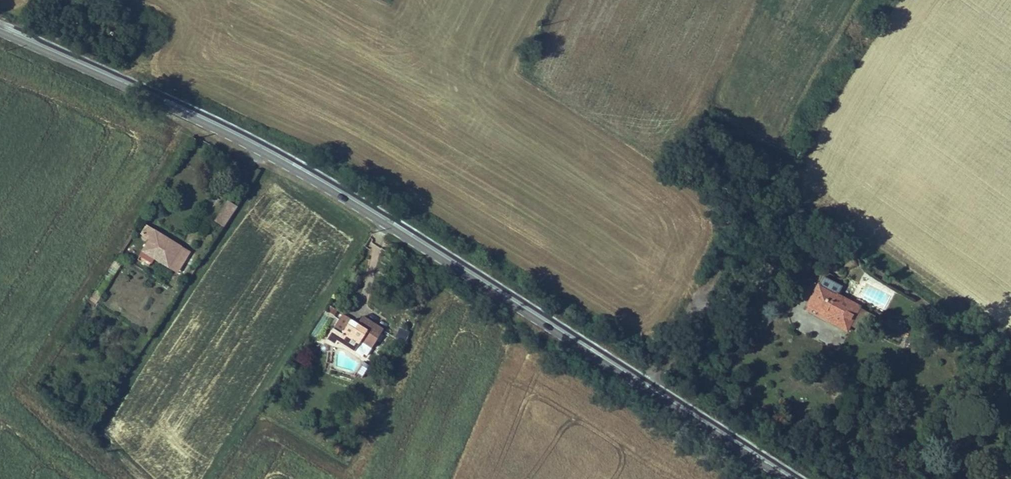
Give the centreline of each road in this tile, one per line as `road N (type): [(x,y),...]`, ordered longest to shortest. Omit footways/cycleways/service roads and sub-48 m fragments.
road 1 (primary): [(0,30),(269,153),(790,478)]
road 2 (track): [(645,386),(779,169)]

